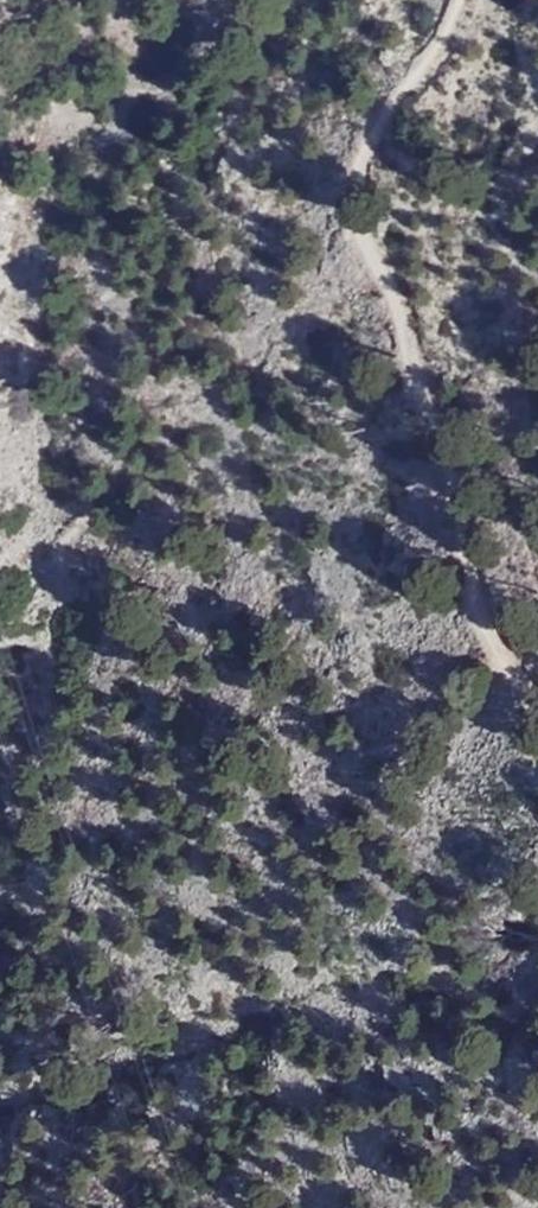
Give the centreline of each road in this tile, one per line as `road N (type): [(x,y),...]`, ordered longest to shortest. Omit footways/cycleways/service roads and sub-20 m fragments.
road 1 (track): [(461,0),(382,116),(364,161),(364,225),(455,495),(480,617),(522,696),(537,755)]

